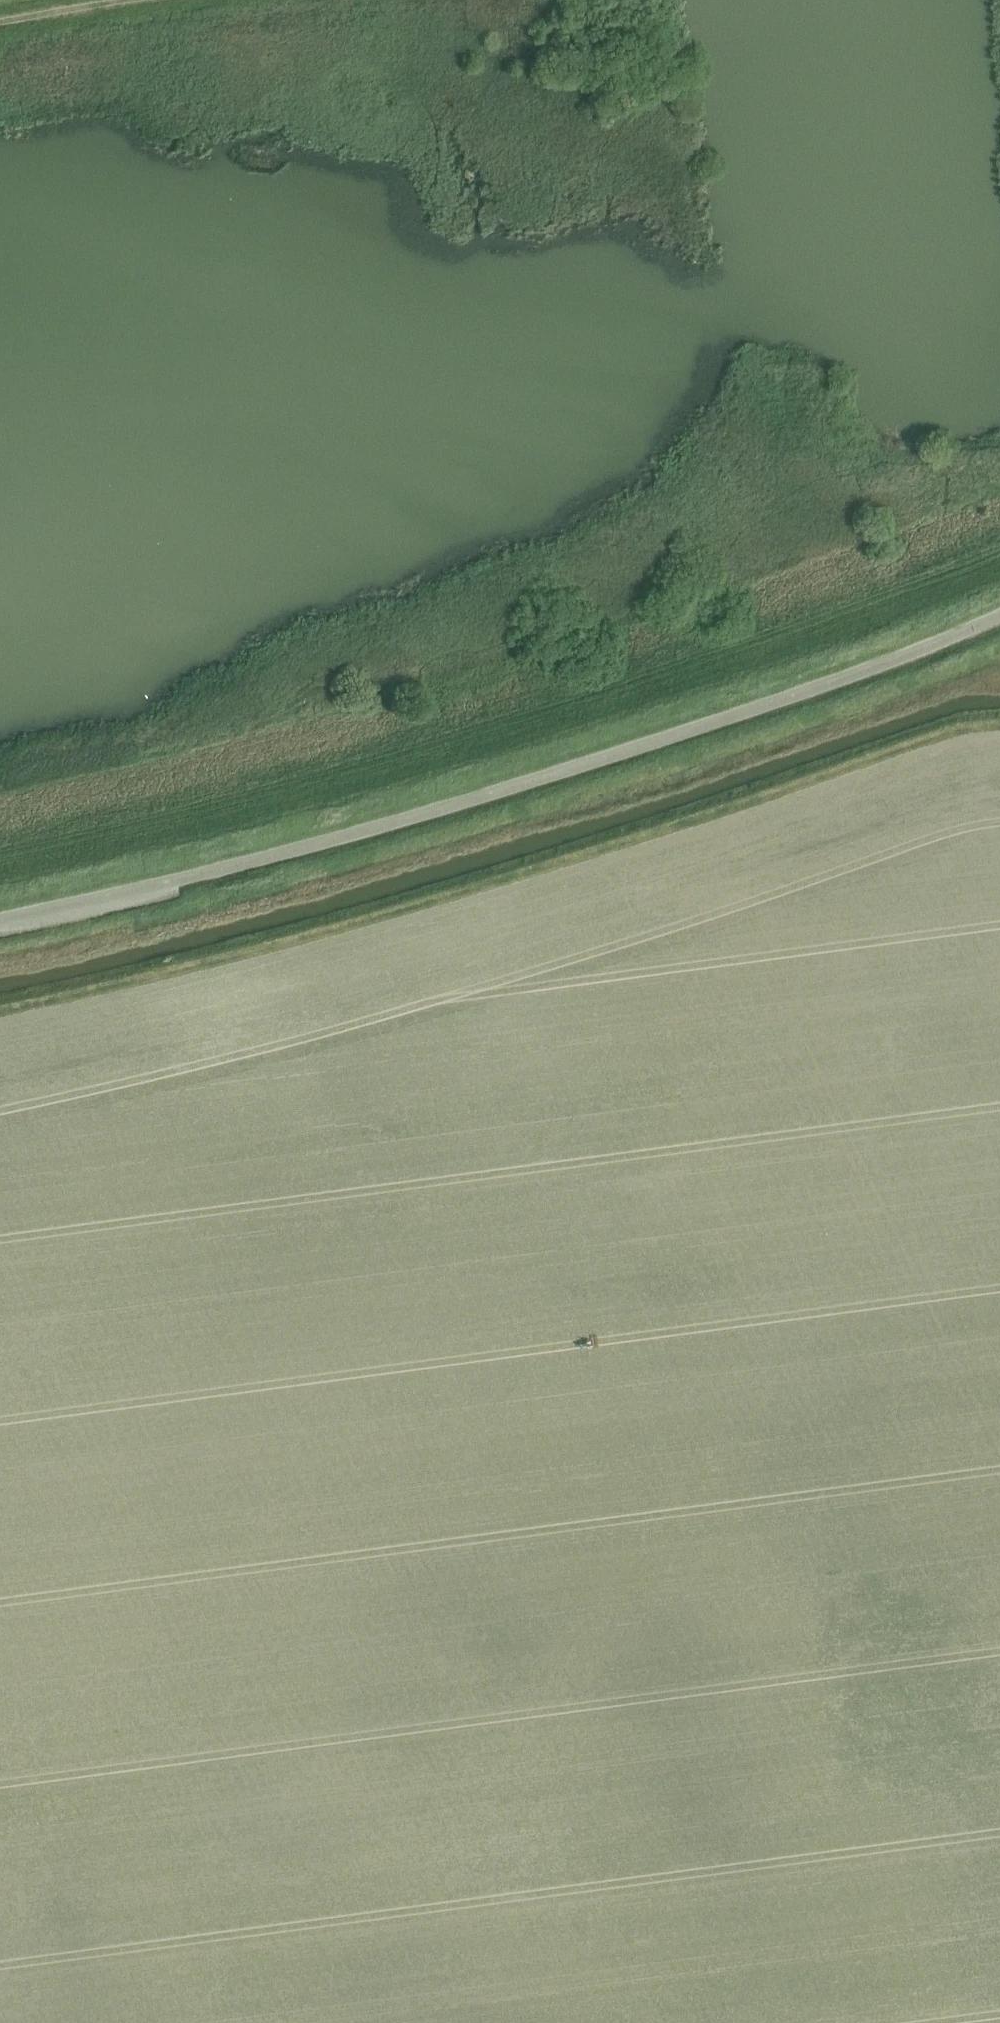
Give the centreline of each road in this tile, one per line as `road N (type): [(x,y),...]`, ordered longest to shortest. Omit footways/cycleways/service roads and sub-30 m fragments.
road 1 (unclassified): [(0,919),(373,833),(756,713),(999,617)]
road 2 (track): [(0,27),(158,0)]

